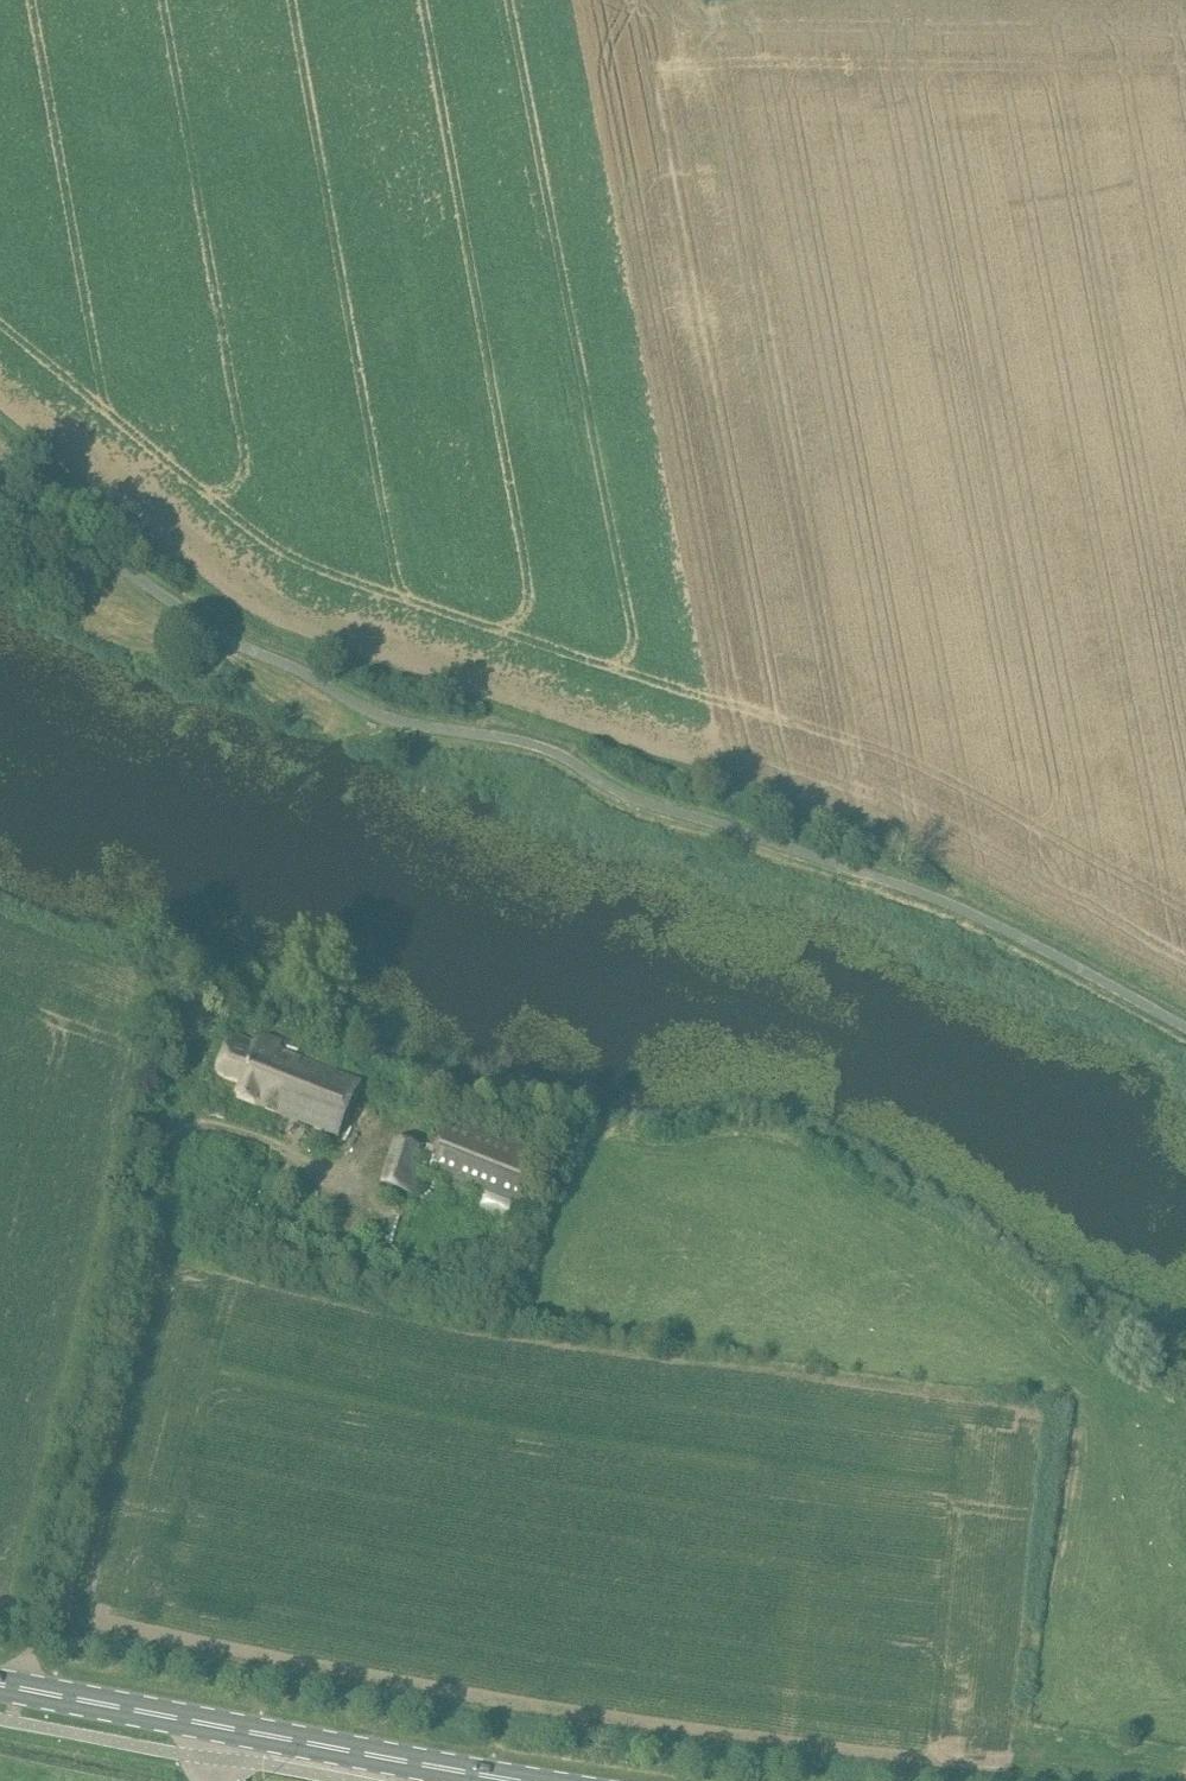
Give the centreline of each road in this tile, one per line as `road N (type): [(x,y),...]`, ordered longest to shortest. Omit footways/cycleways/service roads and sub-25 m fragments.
road 1 (primary): [(0,1691),(519,1780)]

